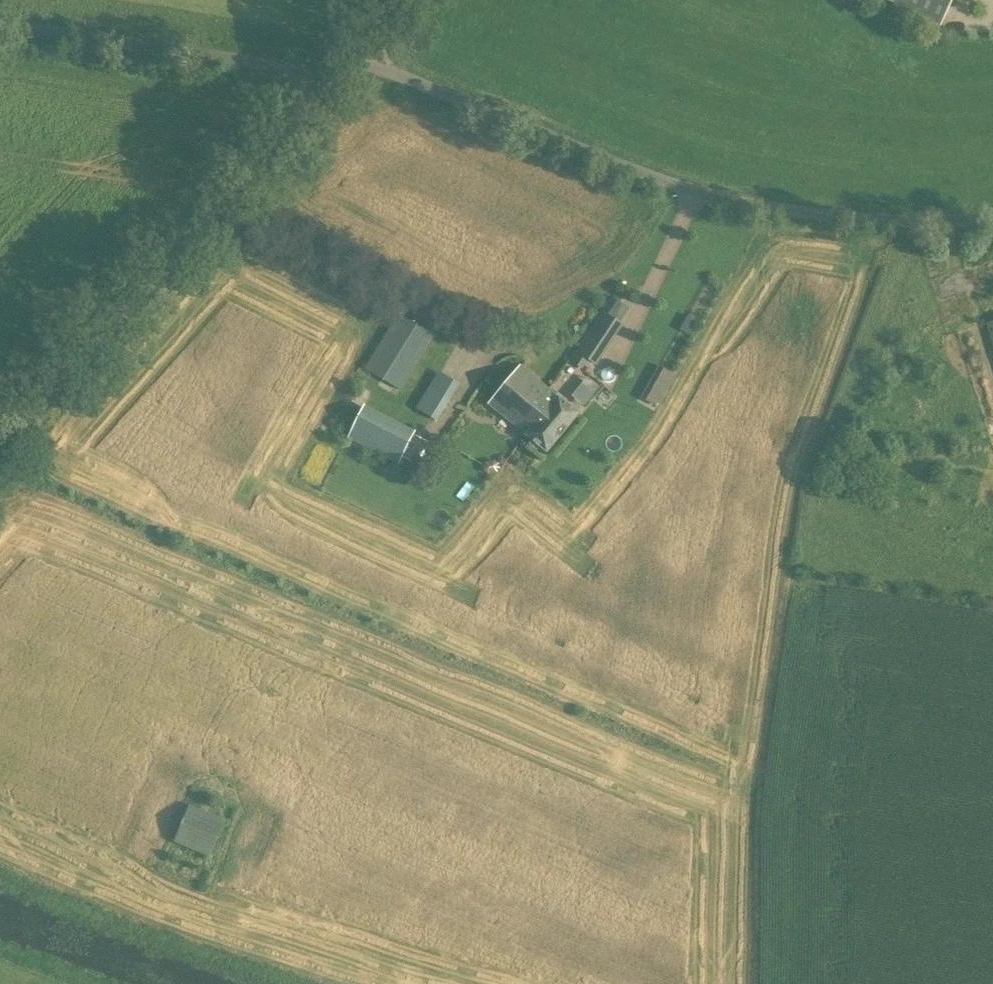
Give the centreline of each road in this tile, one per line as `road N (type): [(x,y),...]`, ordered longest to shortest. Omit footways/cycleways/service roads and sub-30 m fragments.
road 1 (unclassified): [(992,216),(897,220),(731,200),(357,56)]
road 2 (unclassified): [(0,447),(330,82)]
road 3 (unclassified): [(330,82),(300,69),(0,23)]

